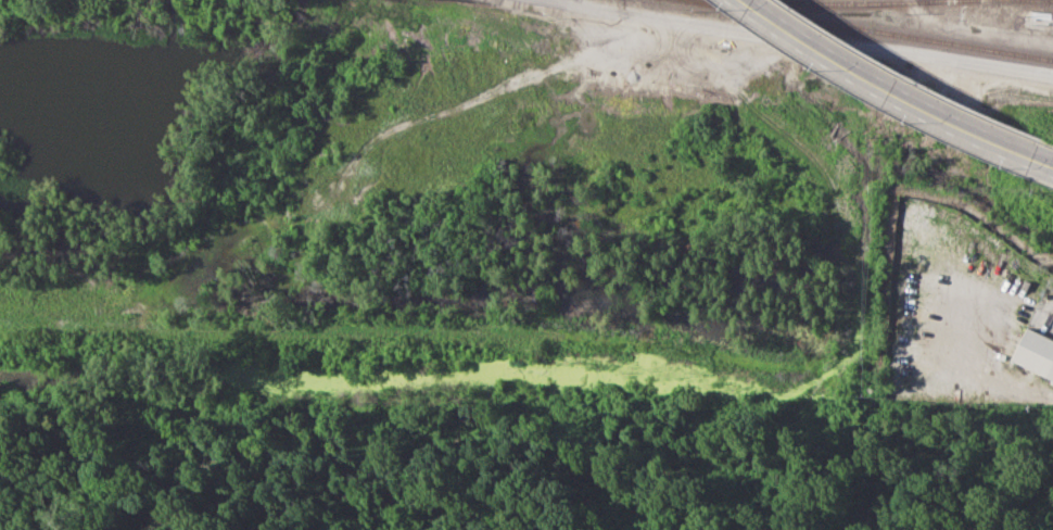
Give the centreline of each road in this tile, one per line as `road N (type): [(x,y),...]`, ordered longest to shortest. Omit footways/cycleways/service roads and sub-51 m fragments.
road 1 (secondary): [(1042,161),(841,63),(742,0)]

